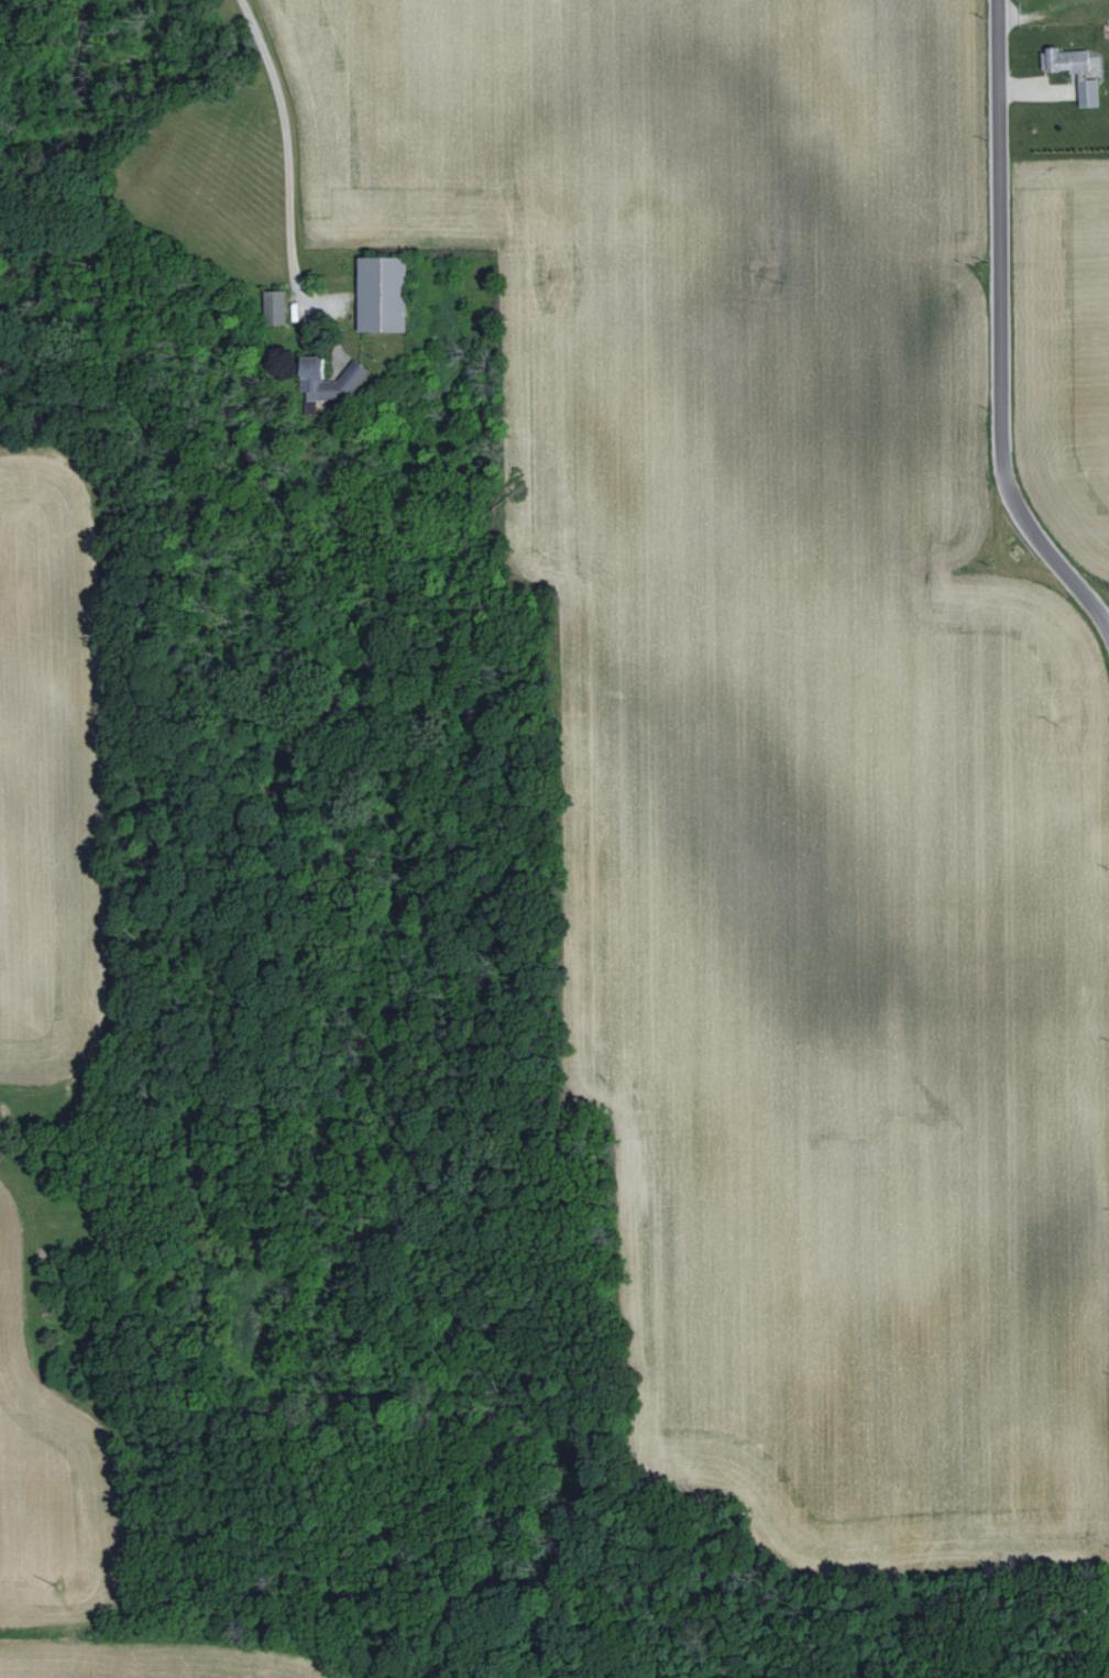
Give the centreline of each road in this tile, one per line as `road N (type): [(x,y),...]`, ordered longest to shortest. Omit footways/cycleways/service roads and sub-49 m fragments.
road 1 (residential): [(1108,631),(1022,523),(999,463),(995,0)]

